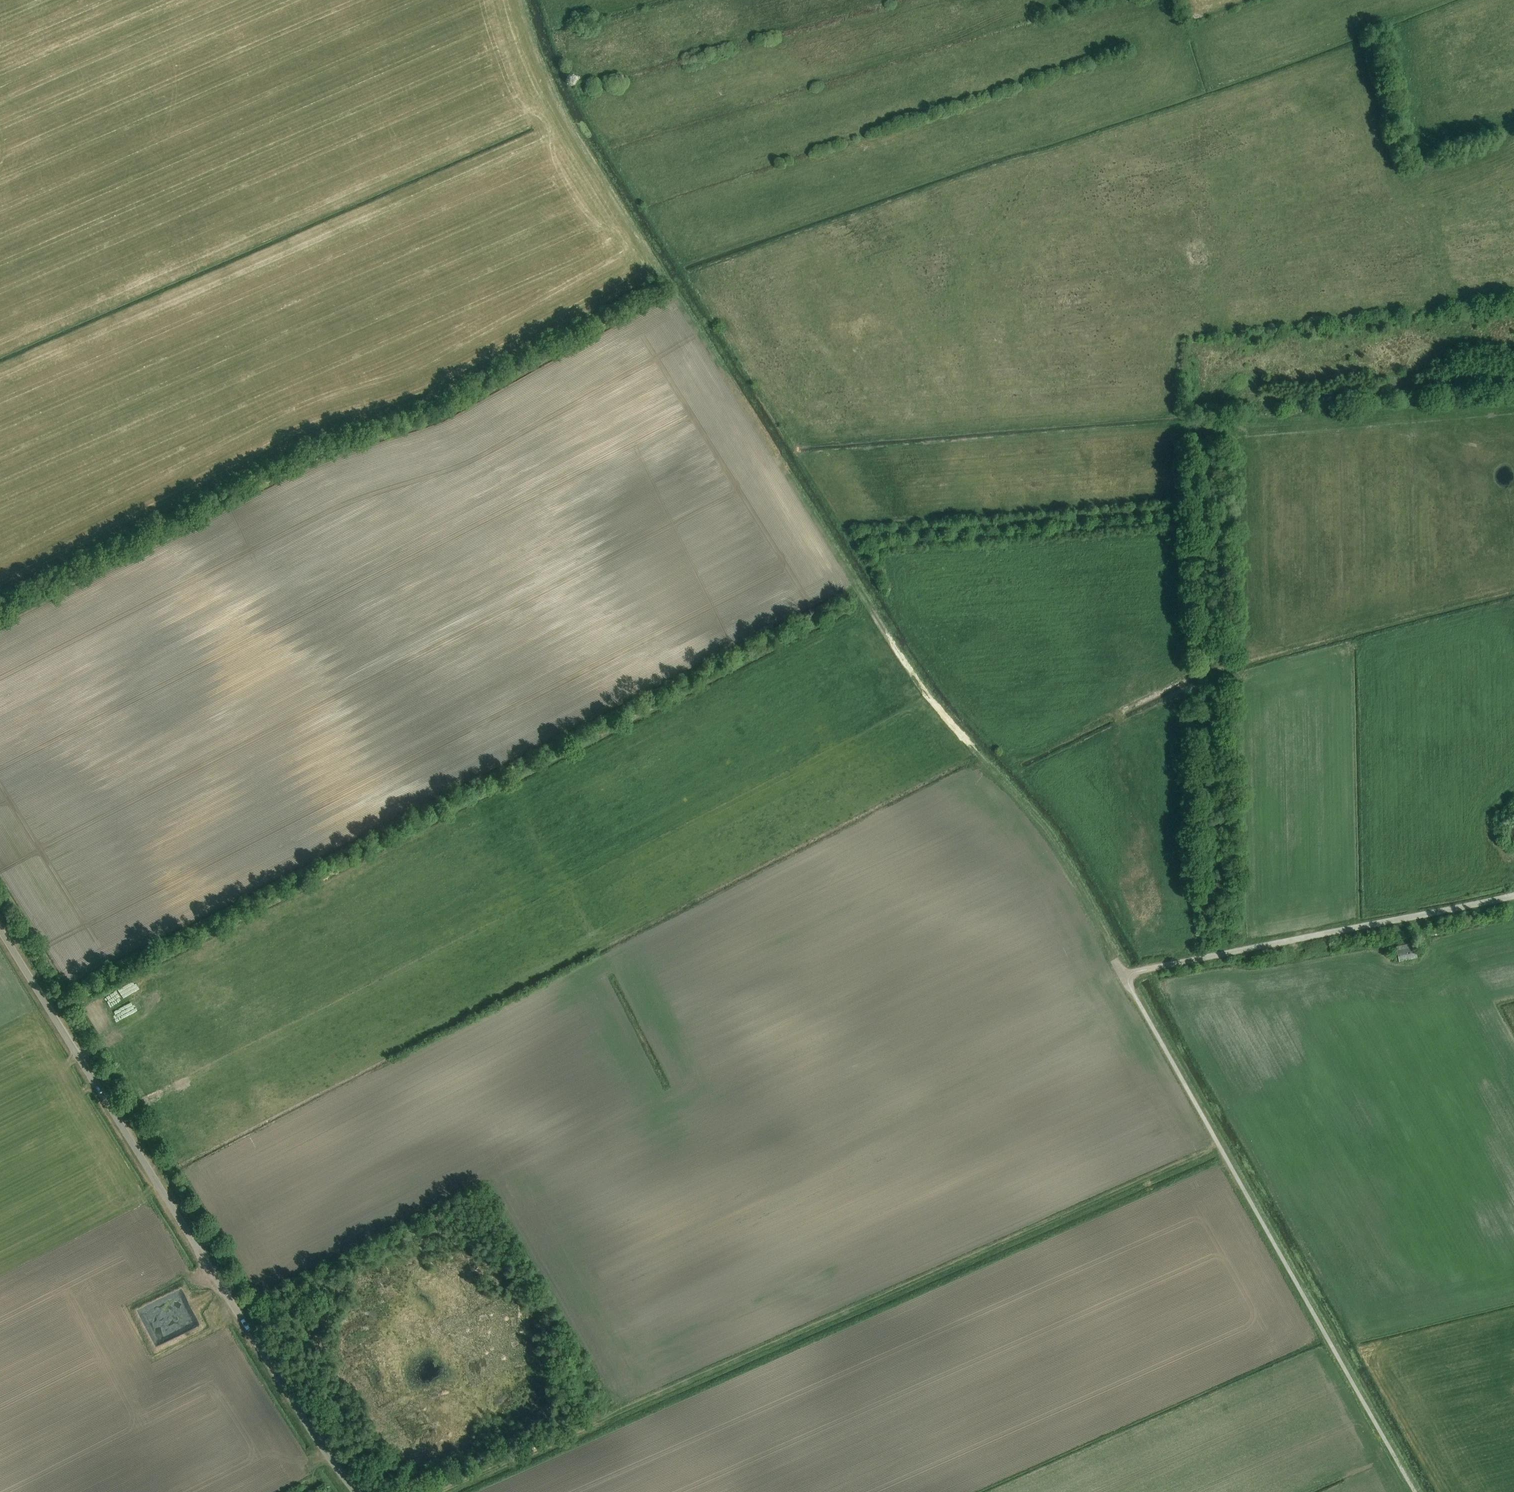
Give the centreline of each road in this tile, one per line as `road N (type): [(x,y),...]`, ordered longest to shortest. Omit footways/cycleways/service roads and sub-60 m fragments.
road 1 (unclassified): [(356,1491),(0,930)]
road 2 (unclassified): [(1513,895),(1123,974)]

